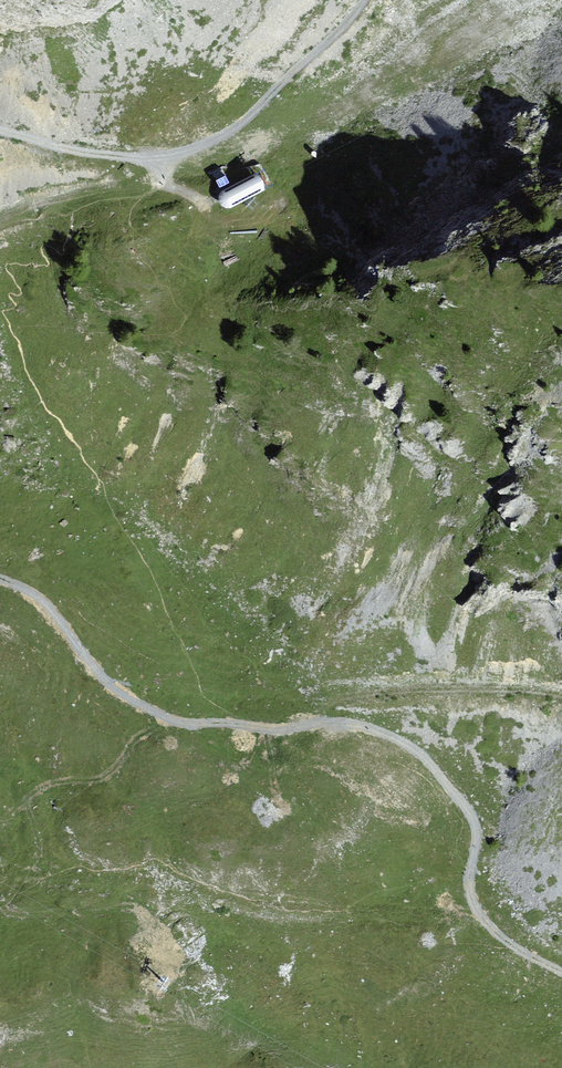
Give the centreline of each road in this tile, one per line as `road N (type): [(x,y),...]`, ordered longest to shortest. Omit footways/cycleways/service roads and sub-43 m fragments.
road 1 (track): [(320,722),(363,726),(423,756),(475,824),(469,885),(482,918),(561,973)]
road 2 (track): [(0,578),(44,602),(114,688),(162,715),(275,729),(320,722)]
road 3 (track): [(241,125),(362,0)]
road 4 (track): [(0,131),(74,151),(160,160)]

